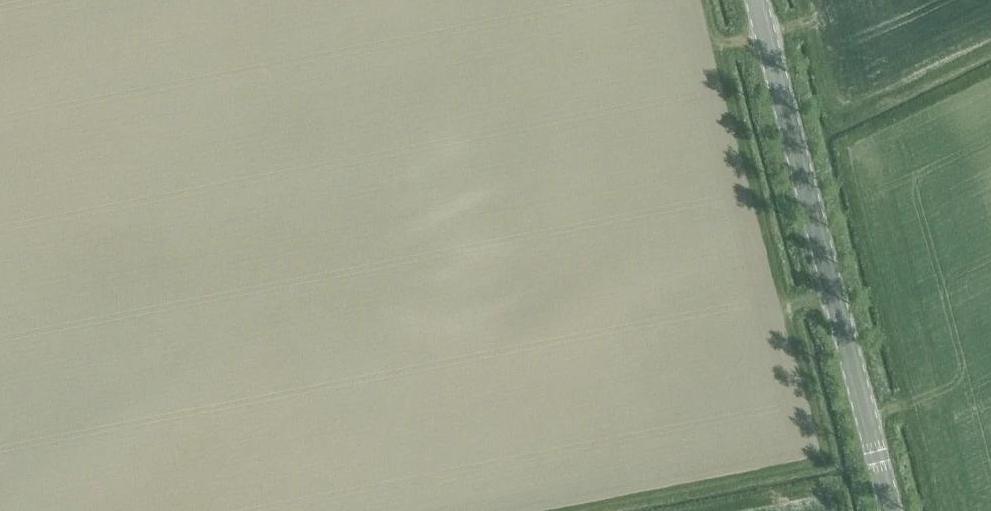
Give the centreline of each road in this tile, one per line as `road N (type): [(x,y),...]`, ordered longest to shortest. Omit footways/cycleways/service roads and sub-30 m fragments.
road 1 (tertiary): [(890,510),(756,0)]

